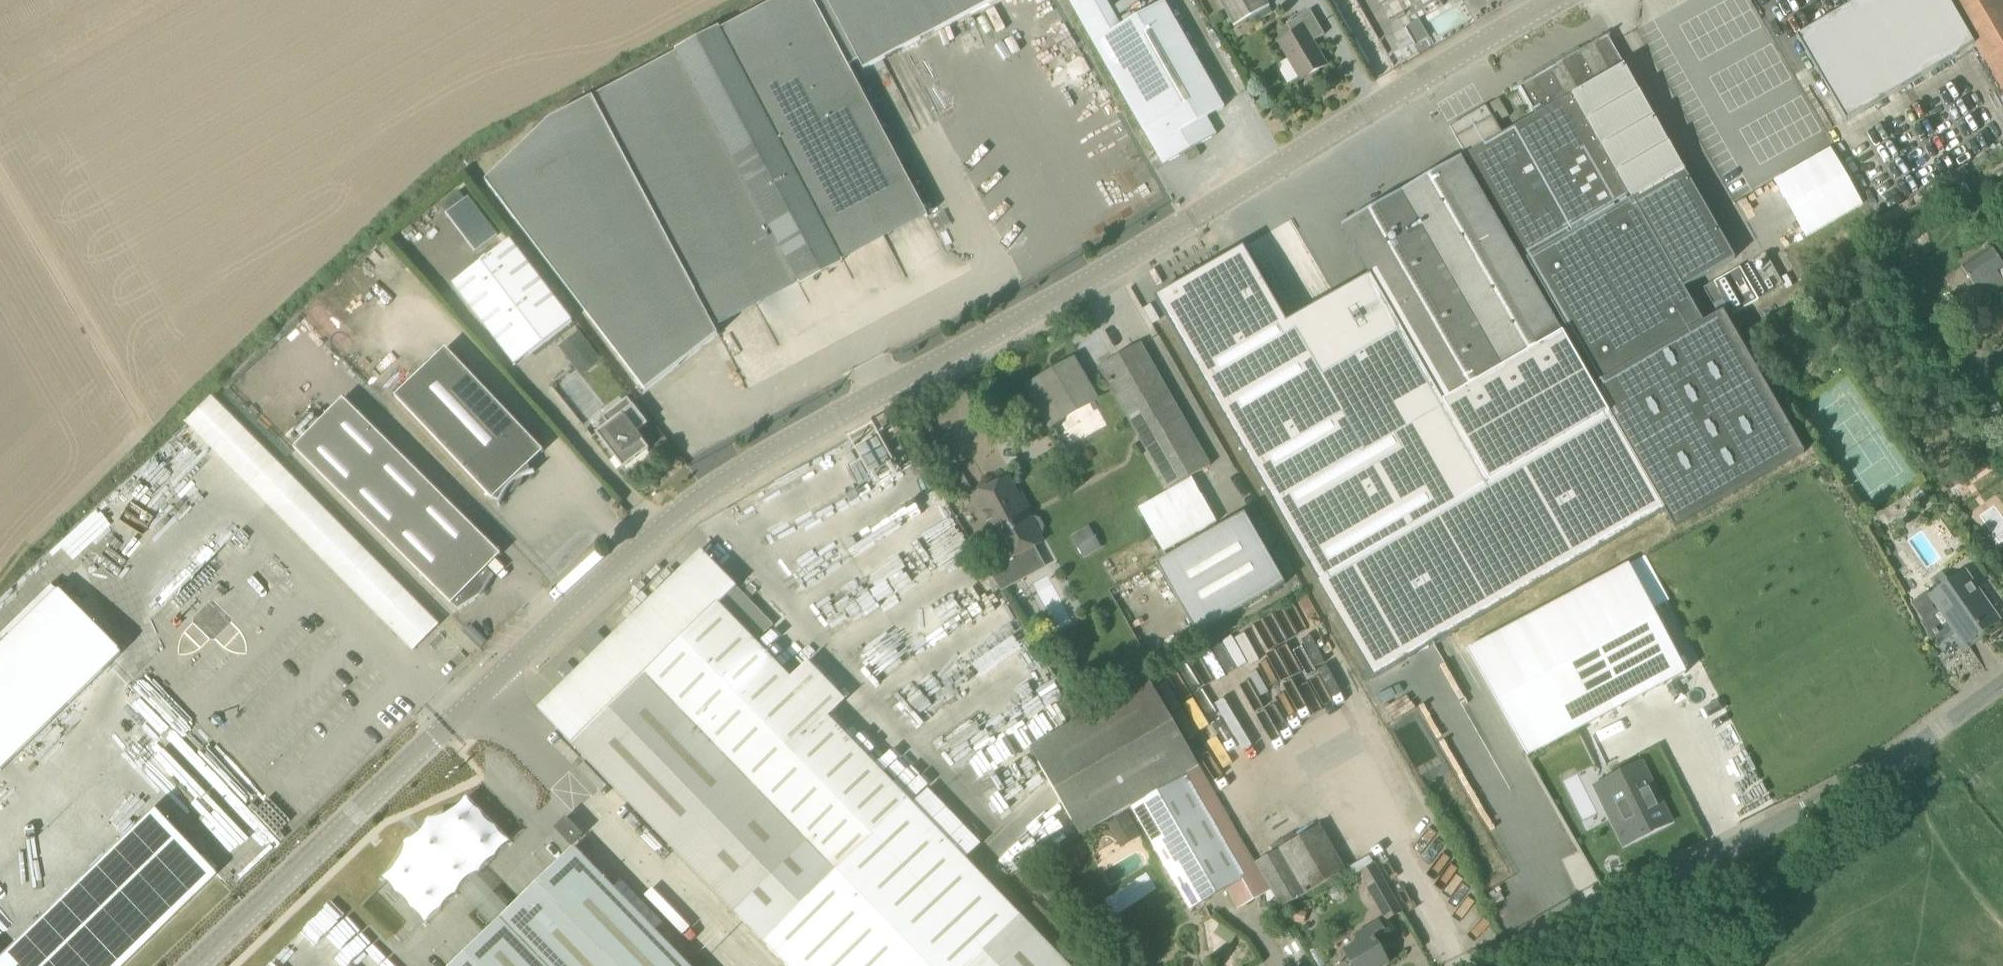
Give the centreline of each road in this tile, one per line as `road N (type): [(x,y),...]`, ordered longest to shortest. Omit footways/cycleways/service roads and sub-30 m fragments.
road 1 (tertiary): [(474,706),(646,553),(782,459),(1563,0)]
road 2 (unclassified): [(1494,965),(1889,764),(2002,684)]
road 3 (tertiary): [(197,965),(474,706)]
road 4 (unclassified): [(736,965),(474,706)]

